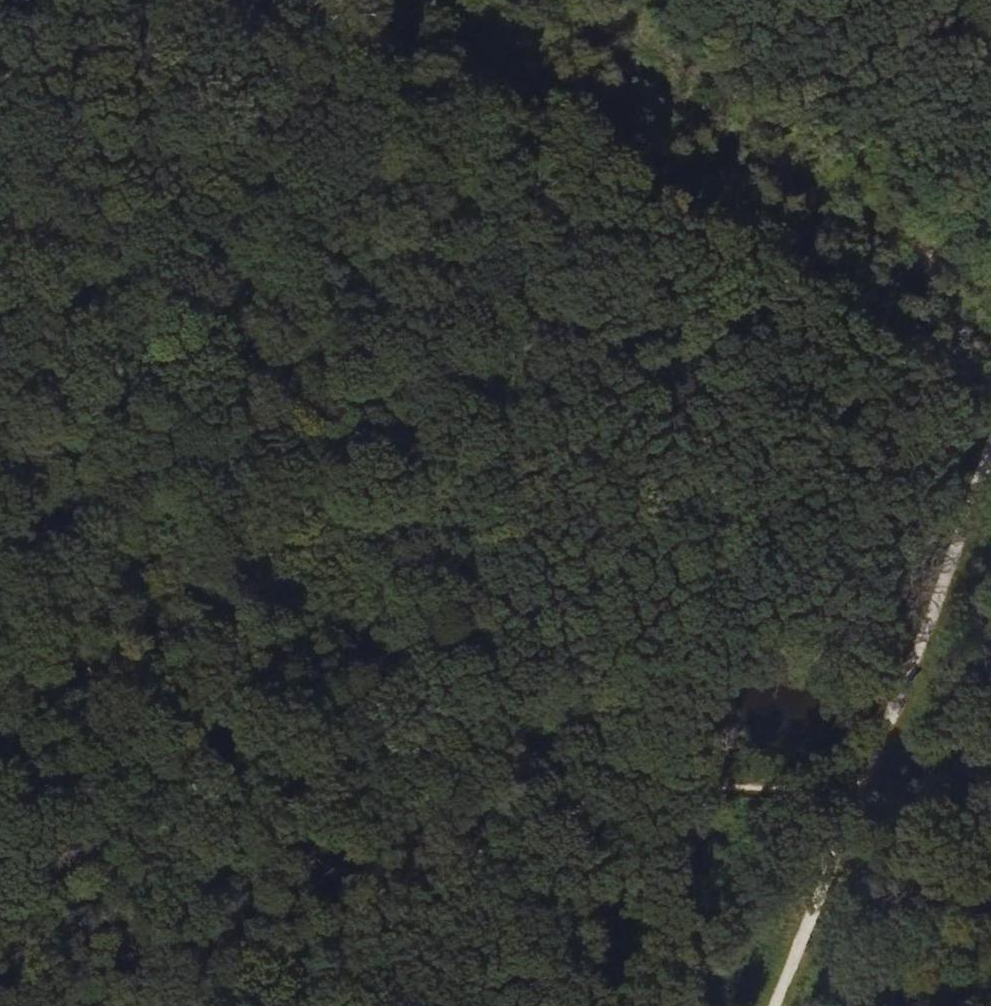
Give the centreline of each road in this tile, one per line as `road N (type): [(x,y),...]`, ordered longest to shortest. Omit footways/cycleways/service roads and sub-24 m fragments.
road 1 (track): [(885,743),(264,1005)]
road 2 (track): [(990,474),(780,1005)]

